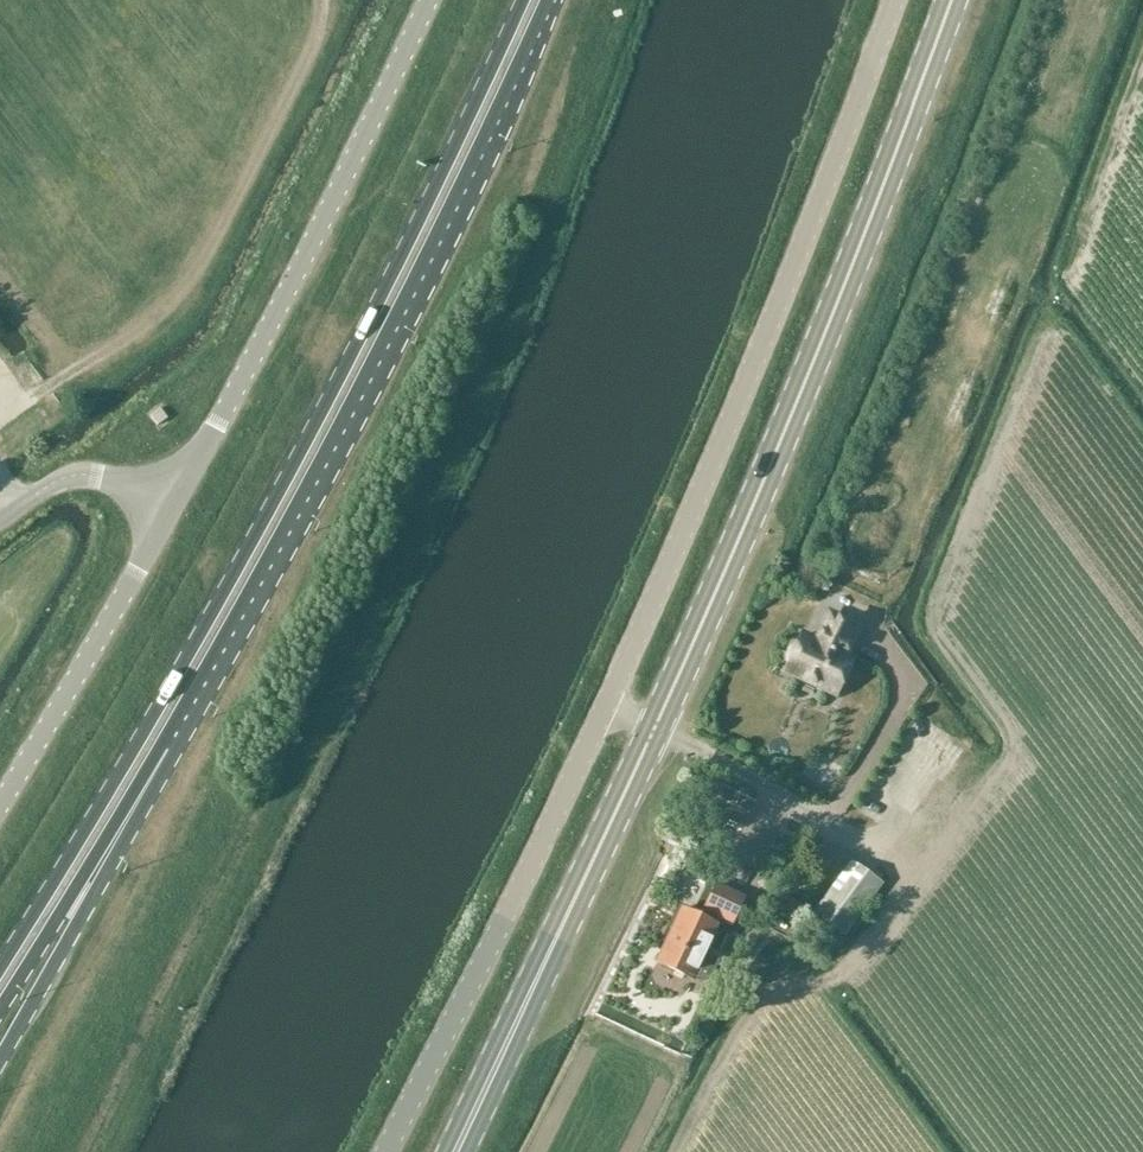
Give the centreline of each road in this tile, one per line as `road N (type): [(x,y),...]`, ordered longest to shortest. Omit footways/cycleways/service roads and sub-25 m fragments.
road 1 (unclassified): [(386,1151),(616,685),(788,284),(896,0)]
road 2 (primary): [(456,1151),(655,729),(825,334),(953,0)]
road 3 (primary): [(521,0),(312,426),(139,739),(0,959)]
road 4 (primary): [(121,814),(332,441),(547,0)]
road 5 (unclassified): [(428,0),(176,500)]
road 6 (unclassified): [(176,500),(0,806)]
road 7 (primary): [(0,1062),(84,912),(121,814)]
road 8 (primary): [(0,1004),(121,814)]
road 9 (unclassified): [(0,522),(54,482),(78,475),(133,482),(176,500)]

